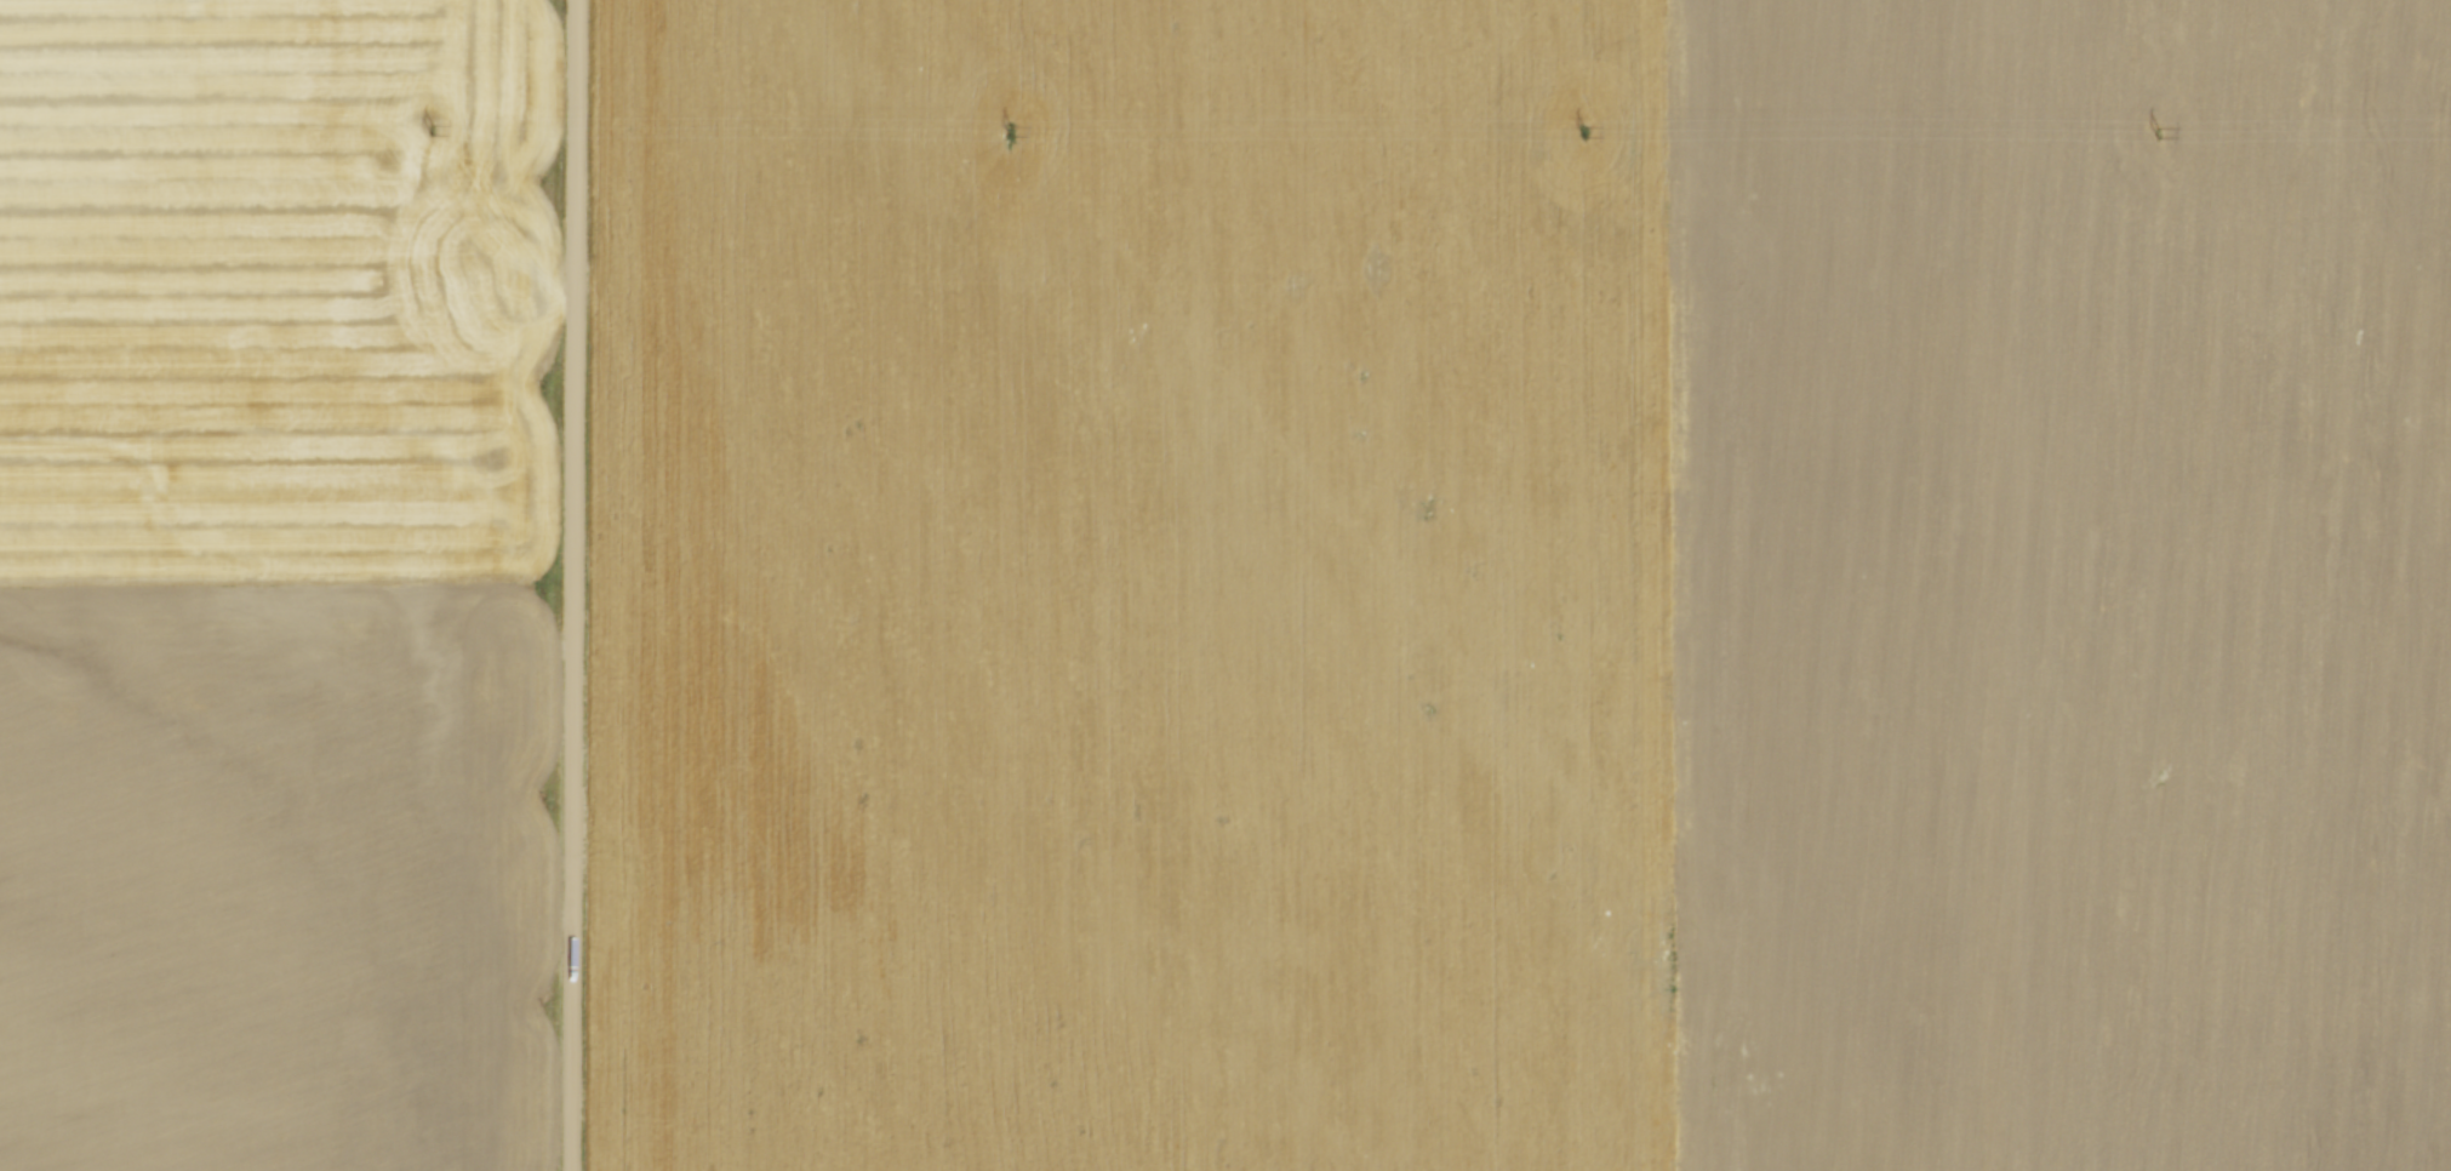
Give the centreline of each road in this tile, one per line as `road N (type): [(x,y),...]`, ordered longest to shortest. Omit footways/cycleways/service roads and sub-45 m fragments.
road 1 (residential): [(574,1170),(579,0)]

